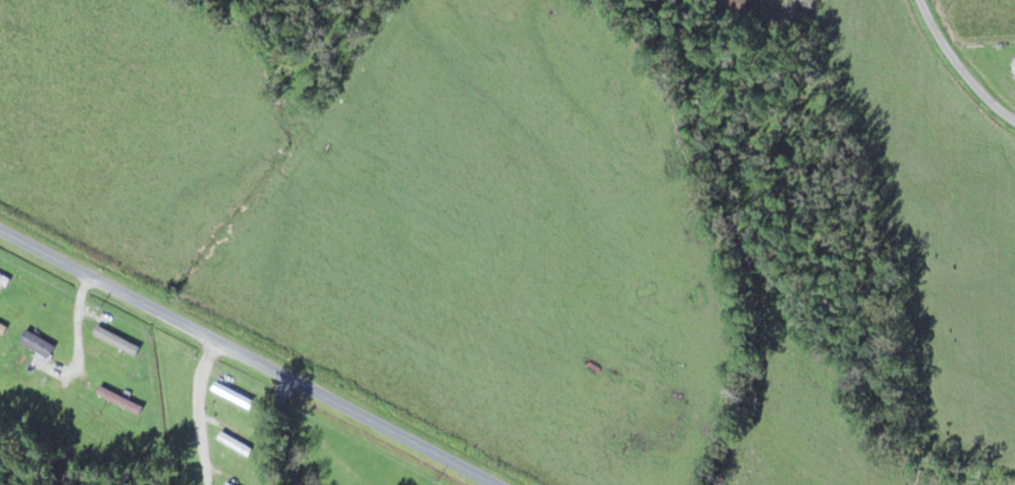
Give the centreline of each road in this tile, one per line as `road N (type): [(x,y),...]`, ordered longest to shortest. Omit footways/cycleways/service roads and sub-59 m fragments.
road 1 (residential): [(0,219),(525,484)]

